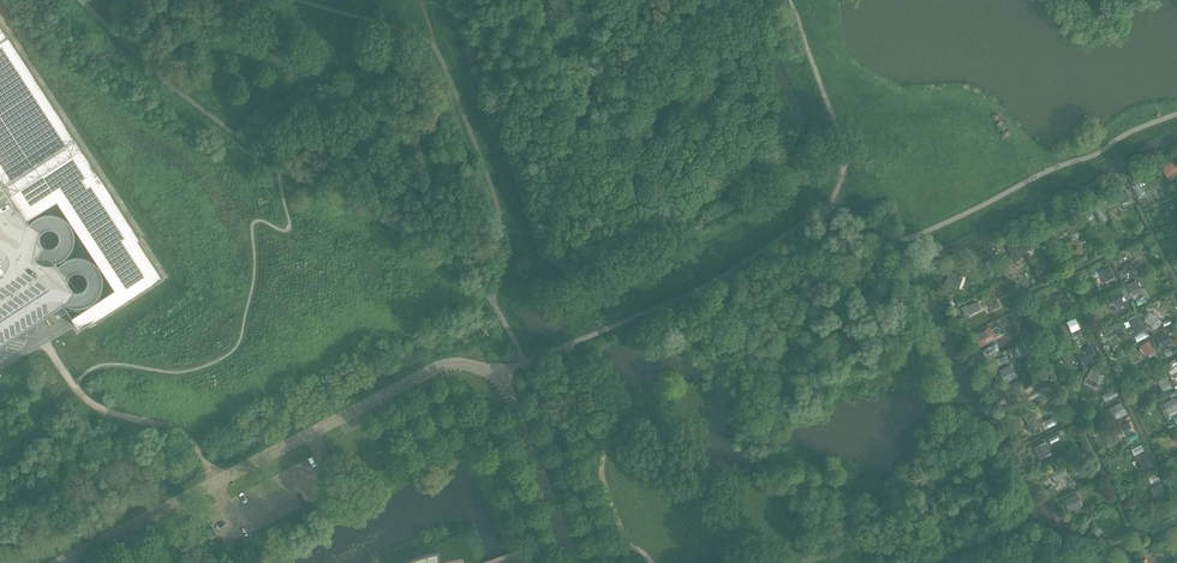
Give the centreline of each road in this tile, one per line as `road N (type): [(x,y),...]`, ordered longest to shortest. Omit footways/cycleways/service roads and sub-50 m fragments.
road 1 (unclassified): [(574,562),(502,382),(484,367),(457,362),(56,562)]
road 2 (track): [(213,480),(182,431),(91,402),(43,338)]

